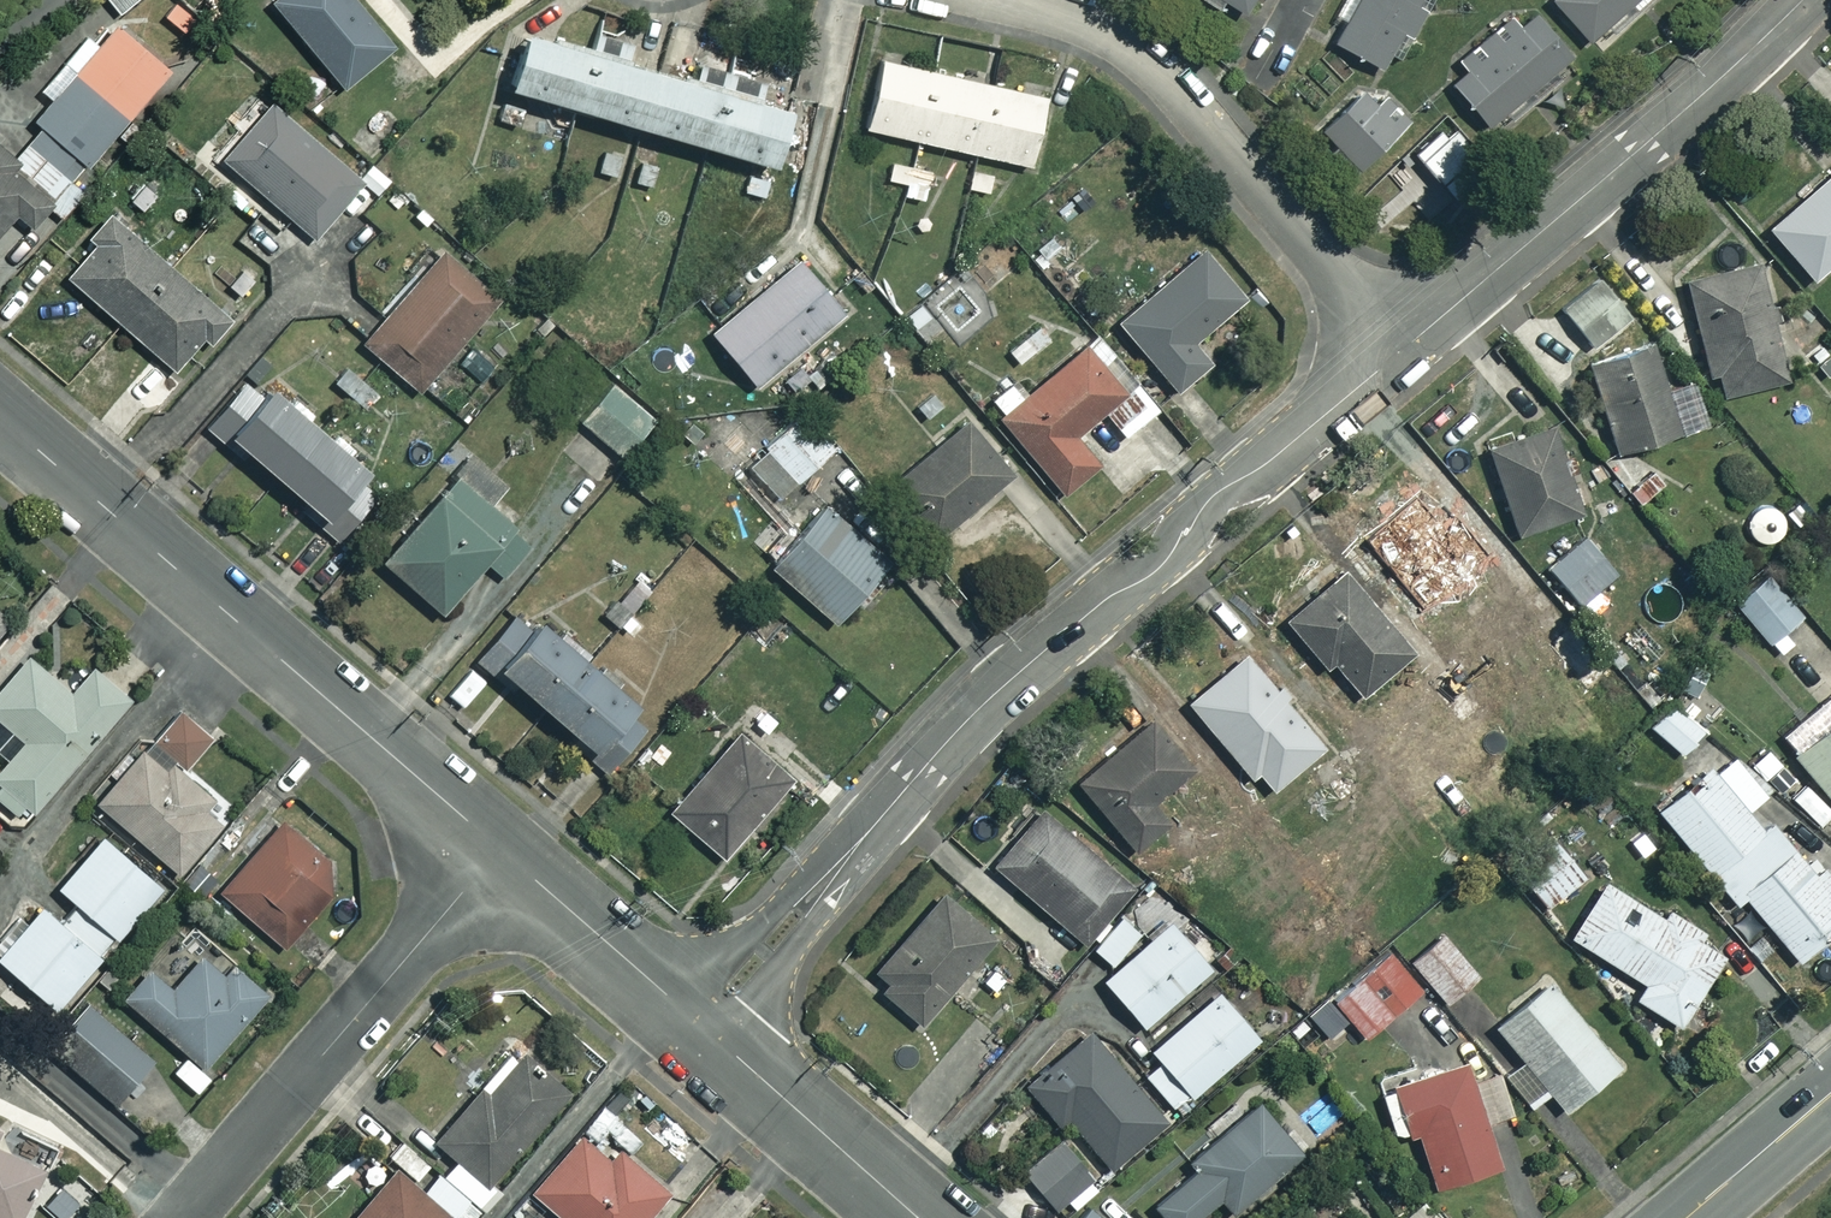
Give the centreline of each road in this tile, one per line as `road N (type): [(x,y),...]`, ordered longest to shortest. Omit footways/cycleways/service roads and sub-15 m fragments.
road 1 (residential): [(1397,354),(953,733),(702,1023)]
road 2 (tertiary): [(499,848),(0,418)]
road 3 (residential): [(998,0),(1097,28),(1155,69),(1397,354)]
road 4 (residential): [(1802,0),(1397,354)]
road 5 (residential): [(499,848),(186,1217)]
road 6 (tertiary): [(918,1217),(702,1023)]
road 7 (tertiary): [(702,1023),(499,848)]
road 8 (tertiary): [(1685,1217),(1830,1091)]

